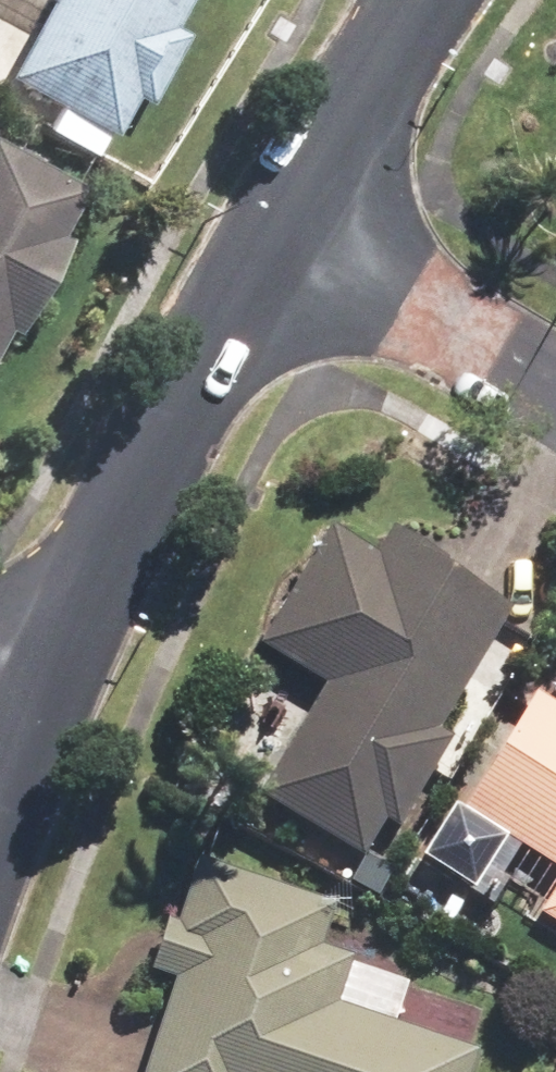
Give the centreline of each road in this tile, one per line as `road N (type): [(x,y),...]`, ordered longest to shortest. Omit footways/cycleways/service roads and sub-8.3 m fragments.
road 1 (residential): [(284,217),(42,669)]
road 2 (residential): [(284,217),(555,406)]
road 3 (residential): [(425,0),(284,217)]
road 4 (residential): [(42,669),(0,790)]

